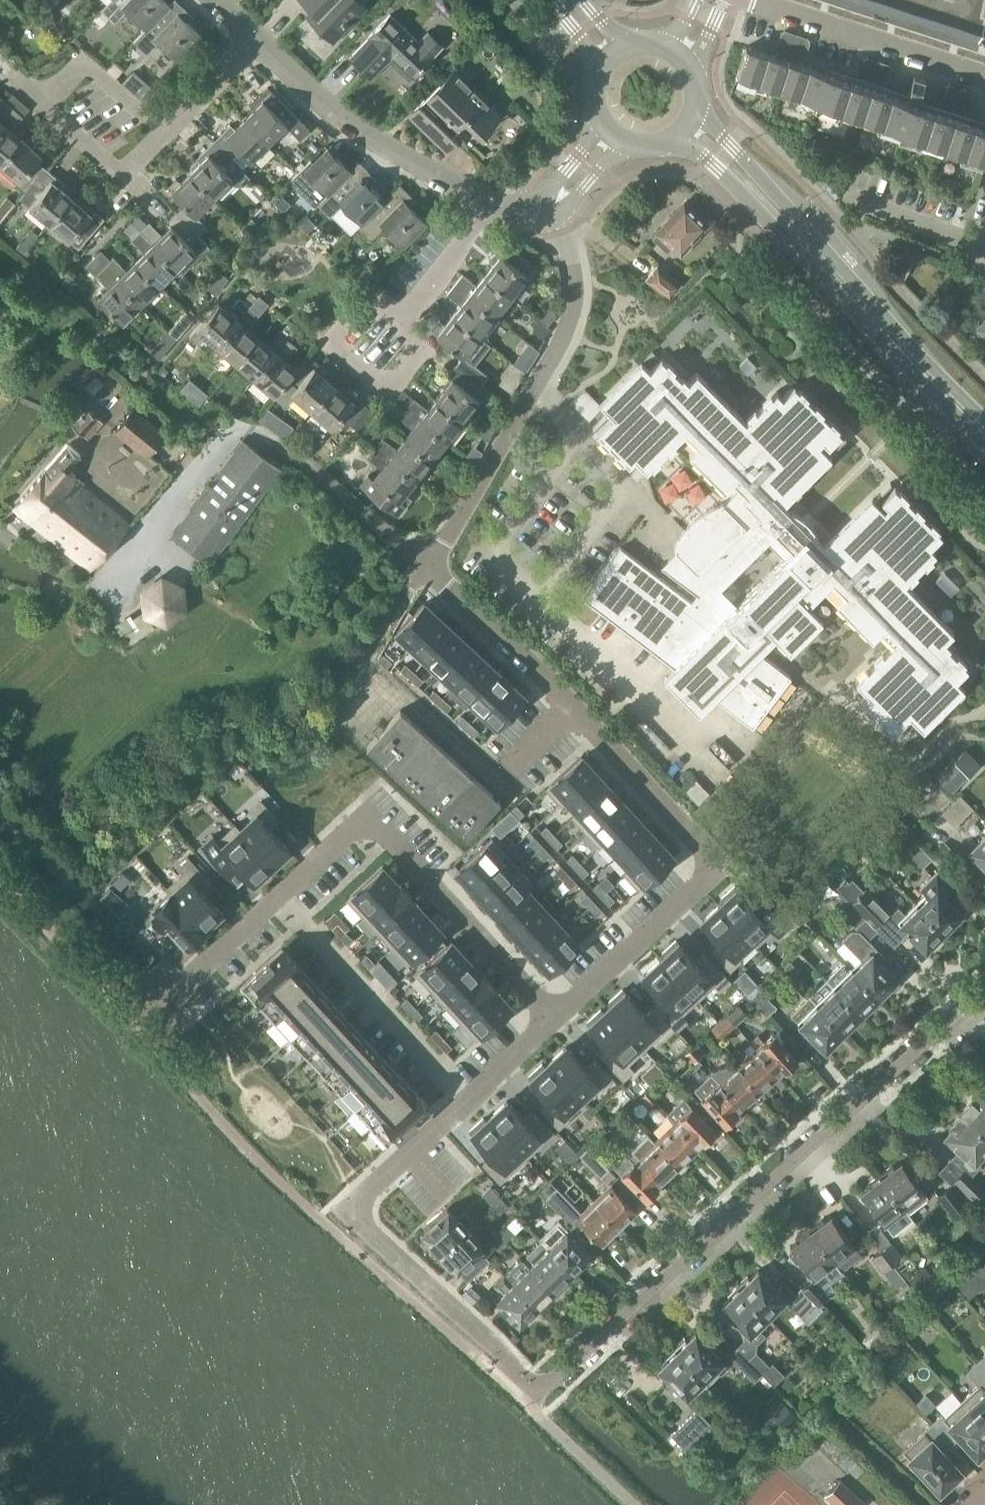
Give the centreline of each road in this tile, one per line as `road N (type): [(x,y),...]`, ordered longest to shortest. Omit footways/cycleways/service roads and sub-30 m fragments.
road 1 (residential): [(556,1009),(717,856),(556,686),(423,561),(574,314),(576,260),(560,203)]
road 2 (residential): [(542,1388),(984,970)]
road 3 (residential): [(542,1388),(350,1212),(474,1091)]
road 4 (residential): [(556,1009),(381,818),(285,894)]
road 5 (secondary): [(948,392),(708,106)]
road 6 (secondary): [(679,146),(708,155),(851,310),(948,392)]
road 7 (residential): [(13,68),(132,180),(259,42)]
road 8 (residential): [(285,894),(474,1091)]
road 9 (residential): [(259,42),(353,125),(479,195)]
road 10 (residential): [(399,323),(430,348),(392,398),(331,345),(370,302)]
road 11 (residential): [(984,75),(766,0)]
road 12 (residential): [(399,323),(458,245),(479,195)]
road 13 (residential): [(285,894),(171,994)]

